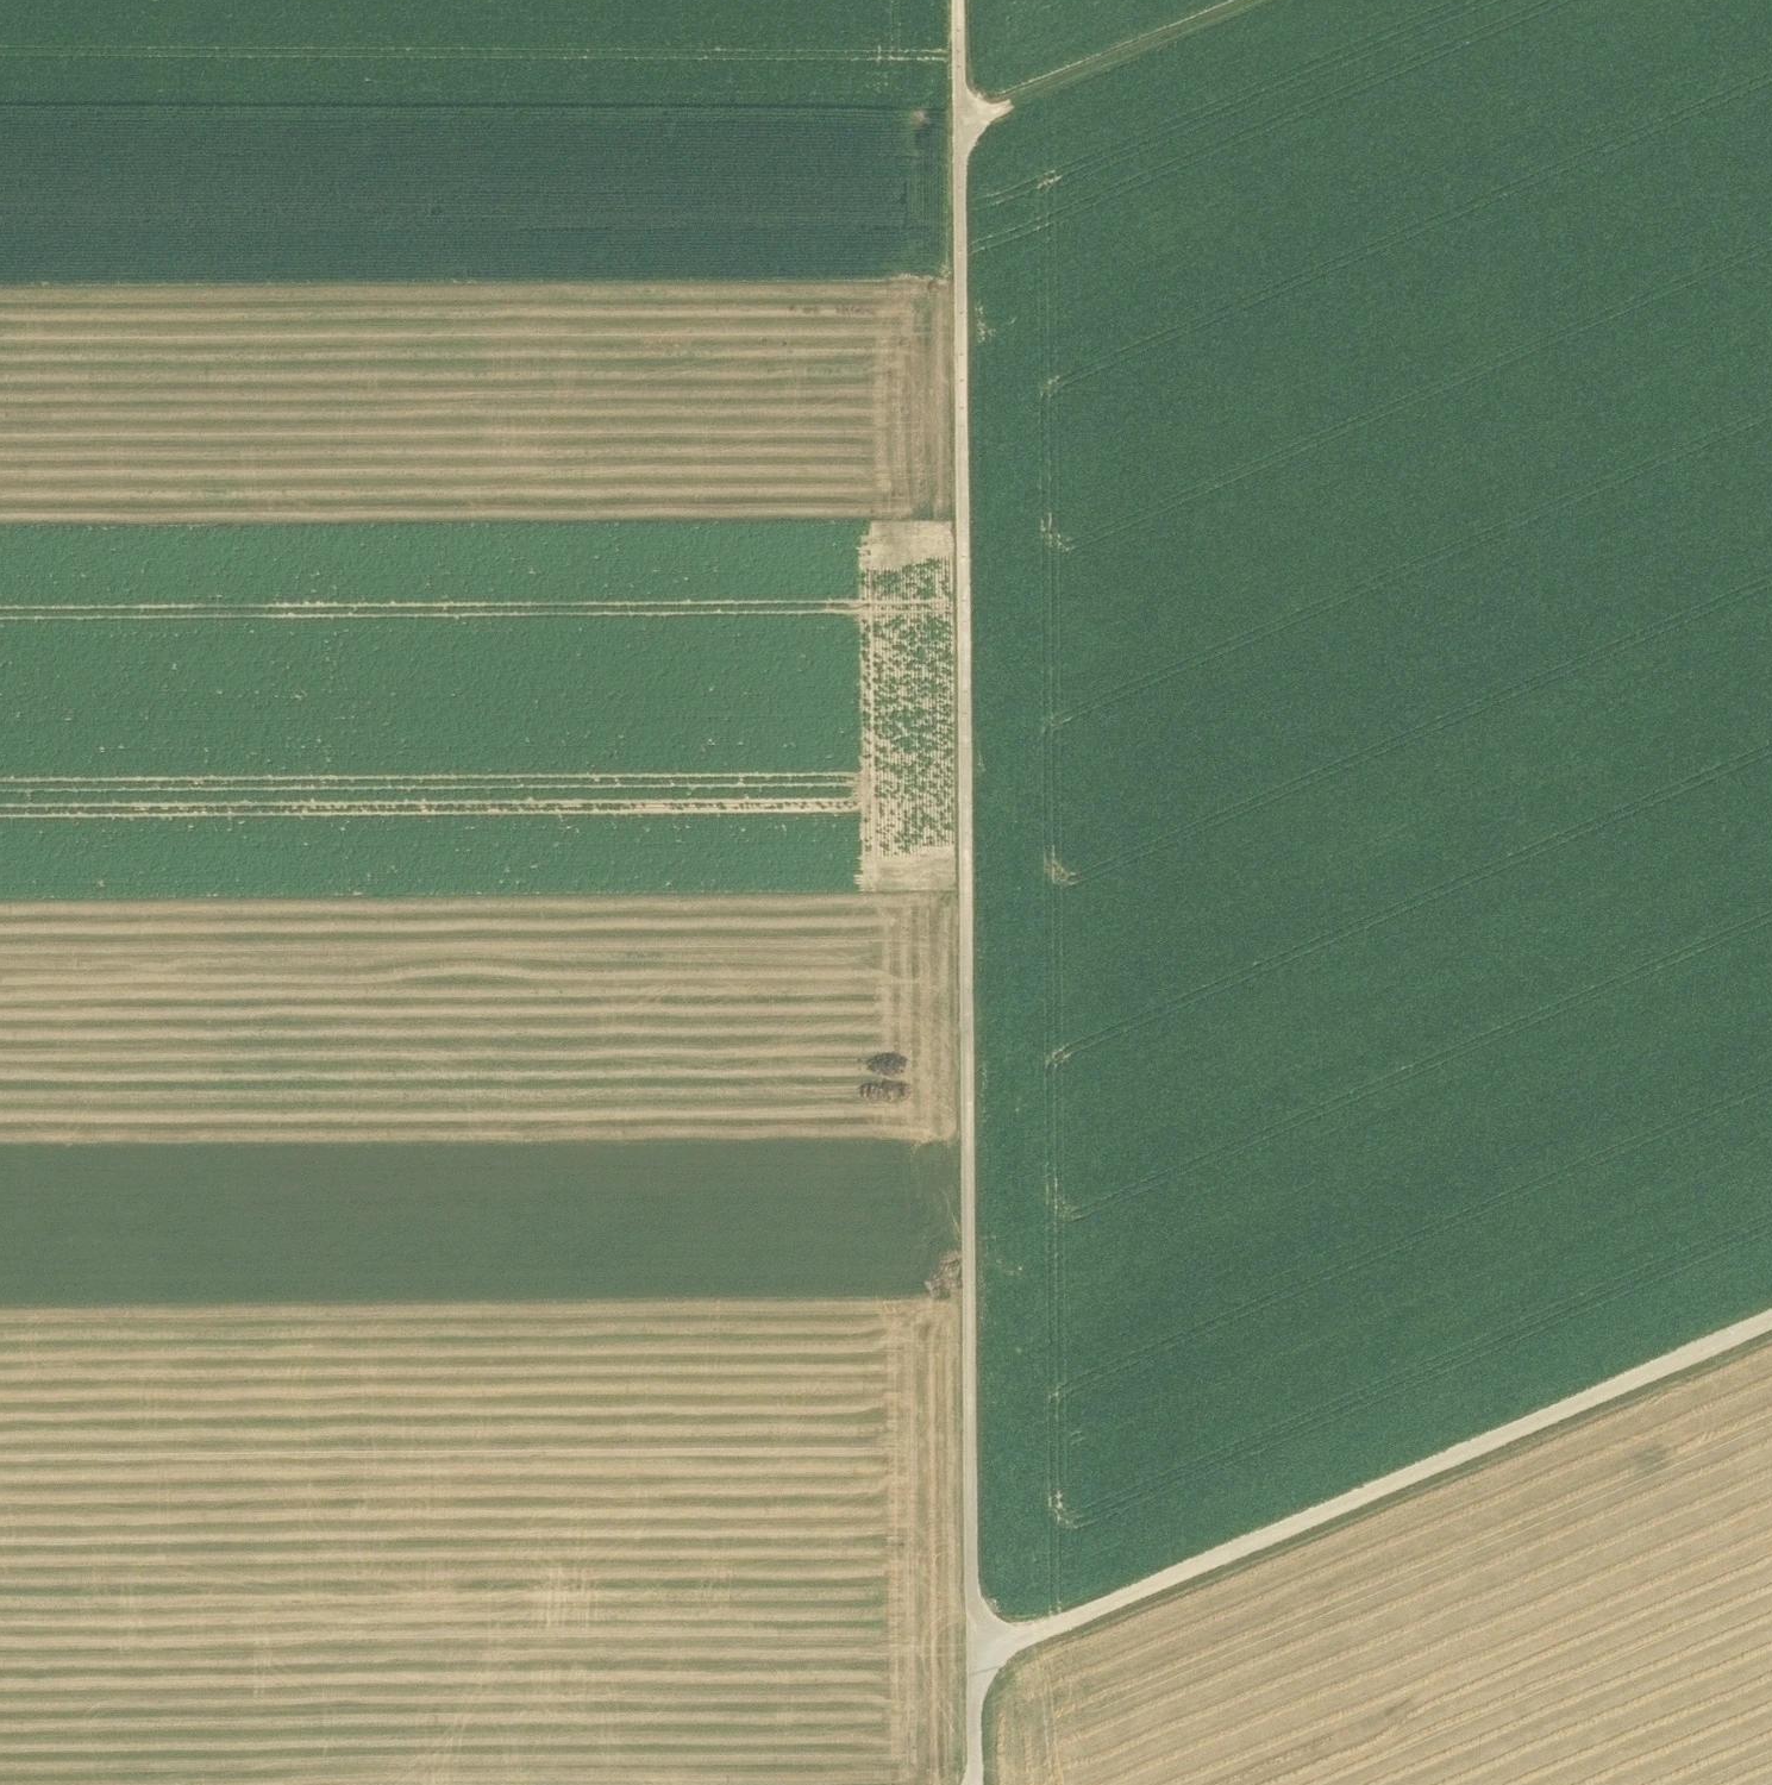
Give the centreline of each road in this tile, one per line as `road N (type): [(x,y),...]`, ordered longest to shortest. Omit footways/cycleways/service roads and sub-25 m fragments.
road 1 (track): [(960,126),(974,1661)]
road 2 (track): [(1771,1321),(974,1661)]
road 3 (track): [(1257,0),(960,126)]
road 4 (track): [(959,0),(960,126)]
road 5 (track): [(974,1661),(978,1784)]

